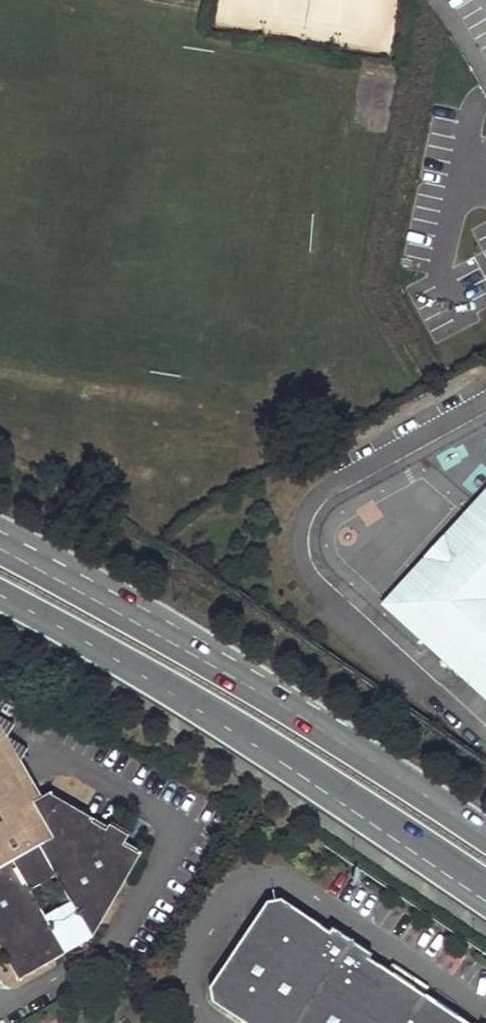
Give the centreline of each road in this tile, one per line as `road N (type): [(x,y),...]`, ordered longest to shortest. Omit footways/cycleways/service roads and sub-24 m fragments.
road 1 (trunk): [(0,593),(167,686),(485,890)]
road 2 (trunk): [(485,836),(198,650),(0,541)]

